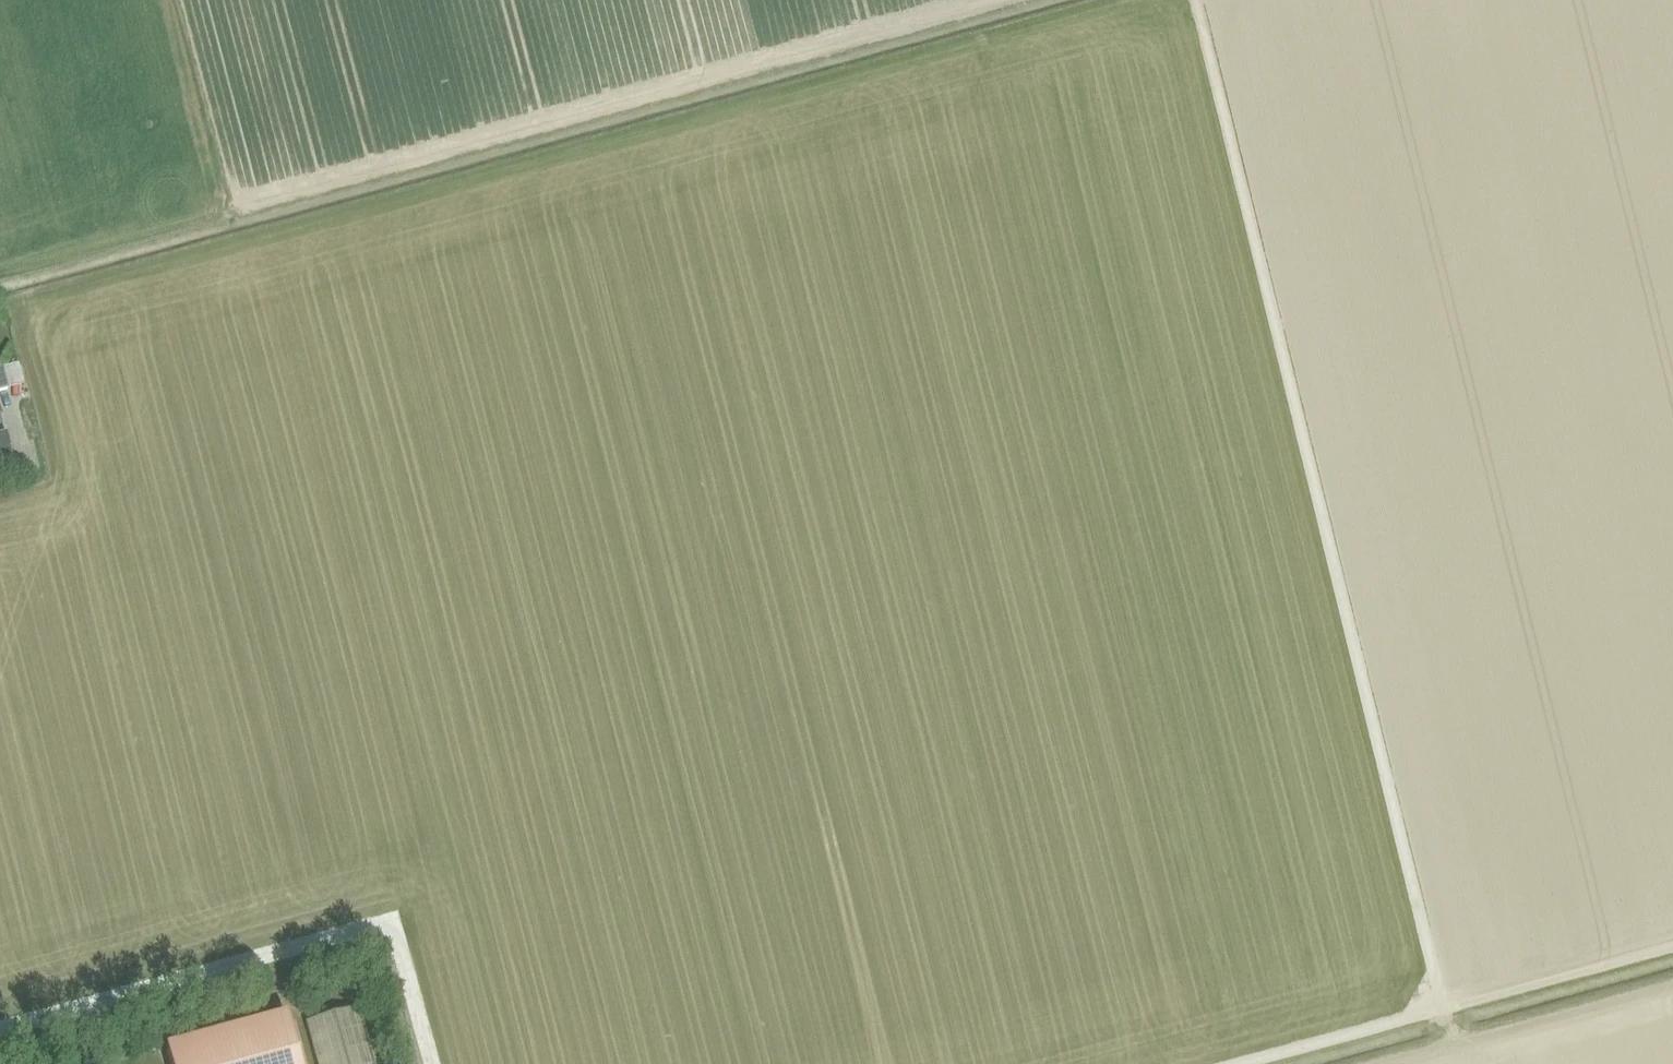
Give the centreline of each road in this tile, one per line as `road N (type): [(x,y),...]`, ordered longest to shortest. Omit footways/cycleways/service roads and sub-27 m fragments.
road 1 (track): [(1444,1009),(1196,0)]
road 2 (track): [(0,1029),(392,920),(432,1063)]
road 3 (track): [(1241,1063),(1458,1005)]
road 4 (track): [(1672,946),(1458,1005)]

